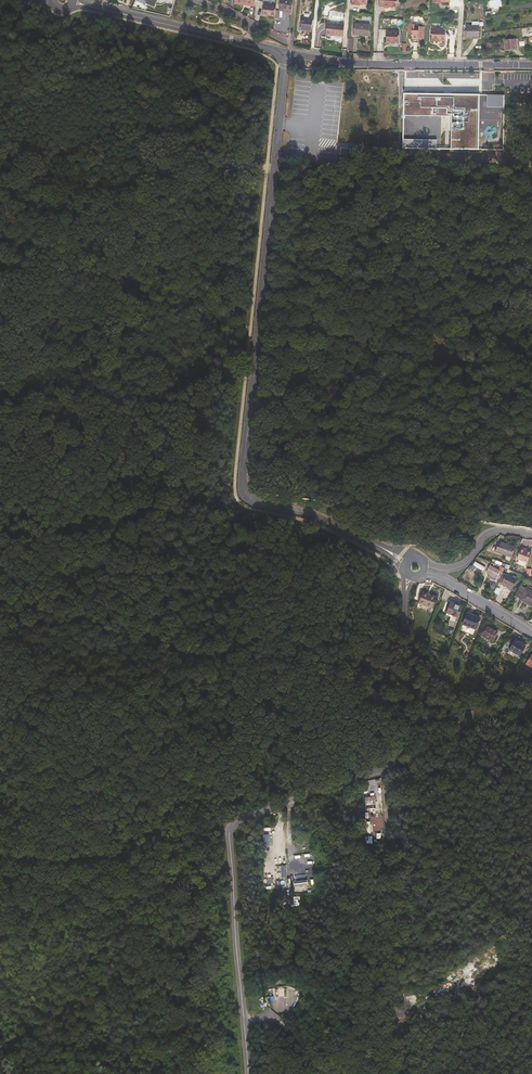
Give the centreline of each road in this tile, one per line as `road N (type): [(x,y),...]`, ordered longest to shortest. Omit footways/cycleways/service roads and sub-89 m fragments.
road 1 (unclassified): [(249,1073),(231,827),(388,770),(476,721),(405,634),(413,575)]
road 2 (unclassified): [(285,51),(244,494),(380,546)]
road 3 (residential): [(531,66),(350,63),(285,51)]
road 4 (track): [(401,1022),(392,847)]
road 5 (residential): [(91,6),(248,43)]
road 6 (residential): [(422,572),(531,634)]
road 7 (residential): [(531,535),(492,532),(457,566),(422,563)]

